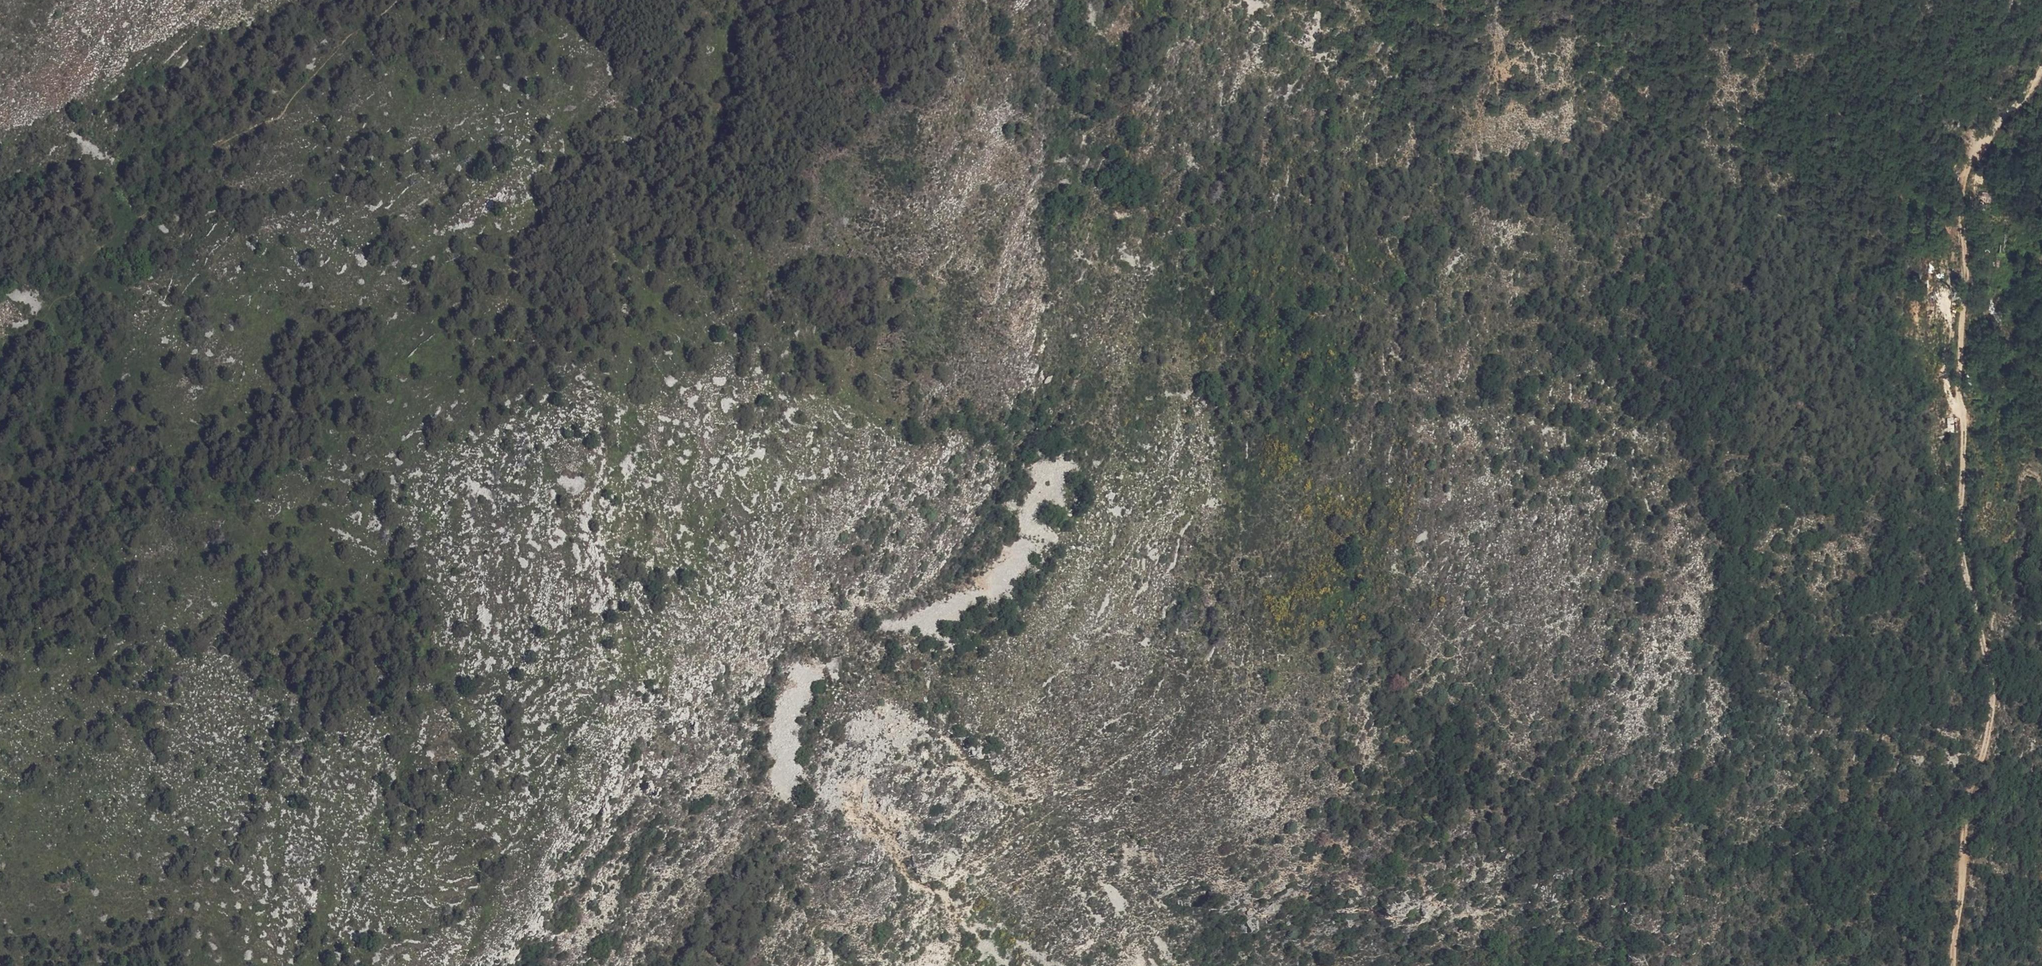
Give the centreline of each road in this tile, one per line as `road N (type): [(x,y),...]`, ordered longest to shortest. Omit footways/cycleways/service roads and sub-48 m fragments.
road 1 (track): [(2041,65),(1968,164),(1959,192),(1959,538),(1990,701),(1966,825),(1954,965)]
road 2 (track): [(1963,432),(1977,448),(1985,525),(1999,523),(2030,472),(2041,492)]

